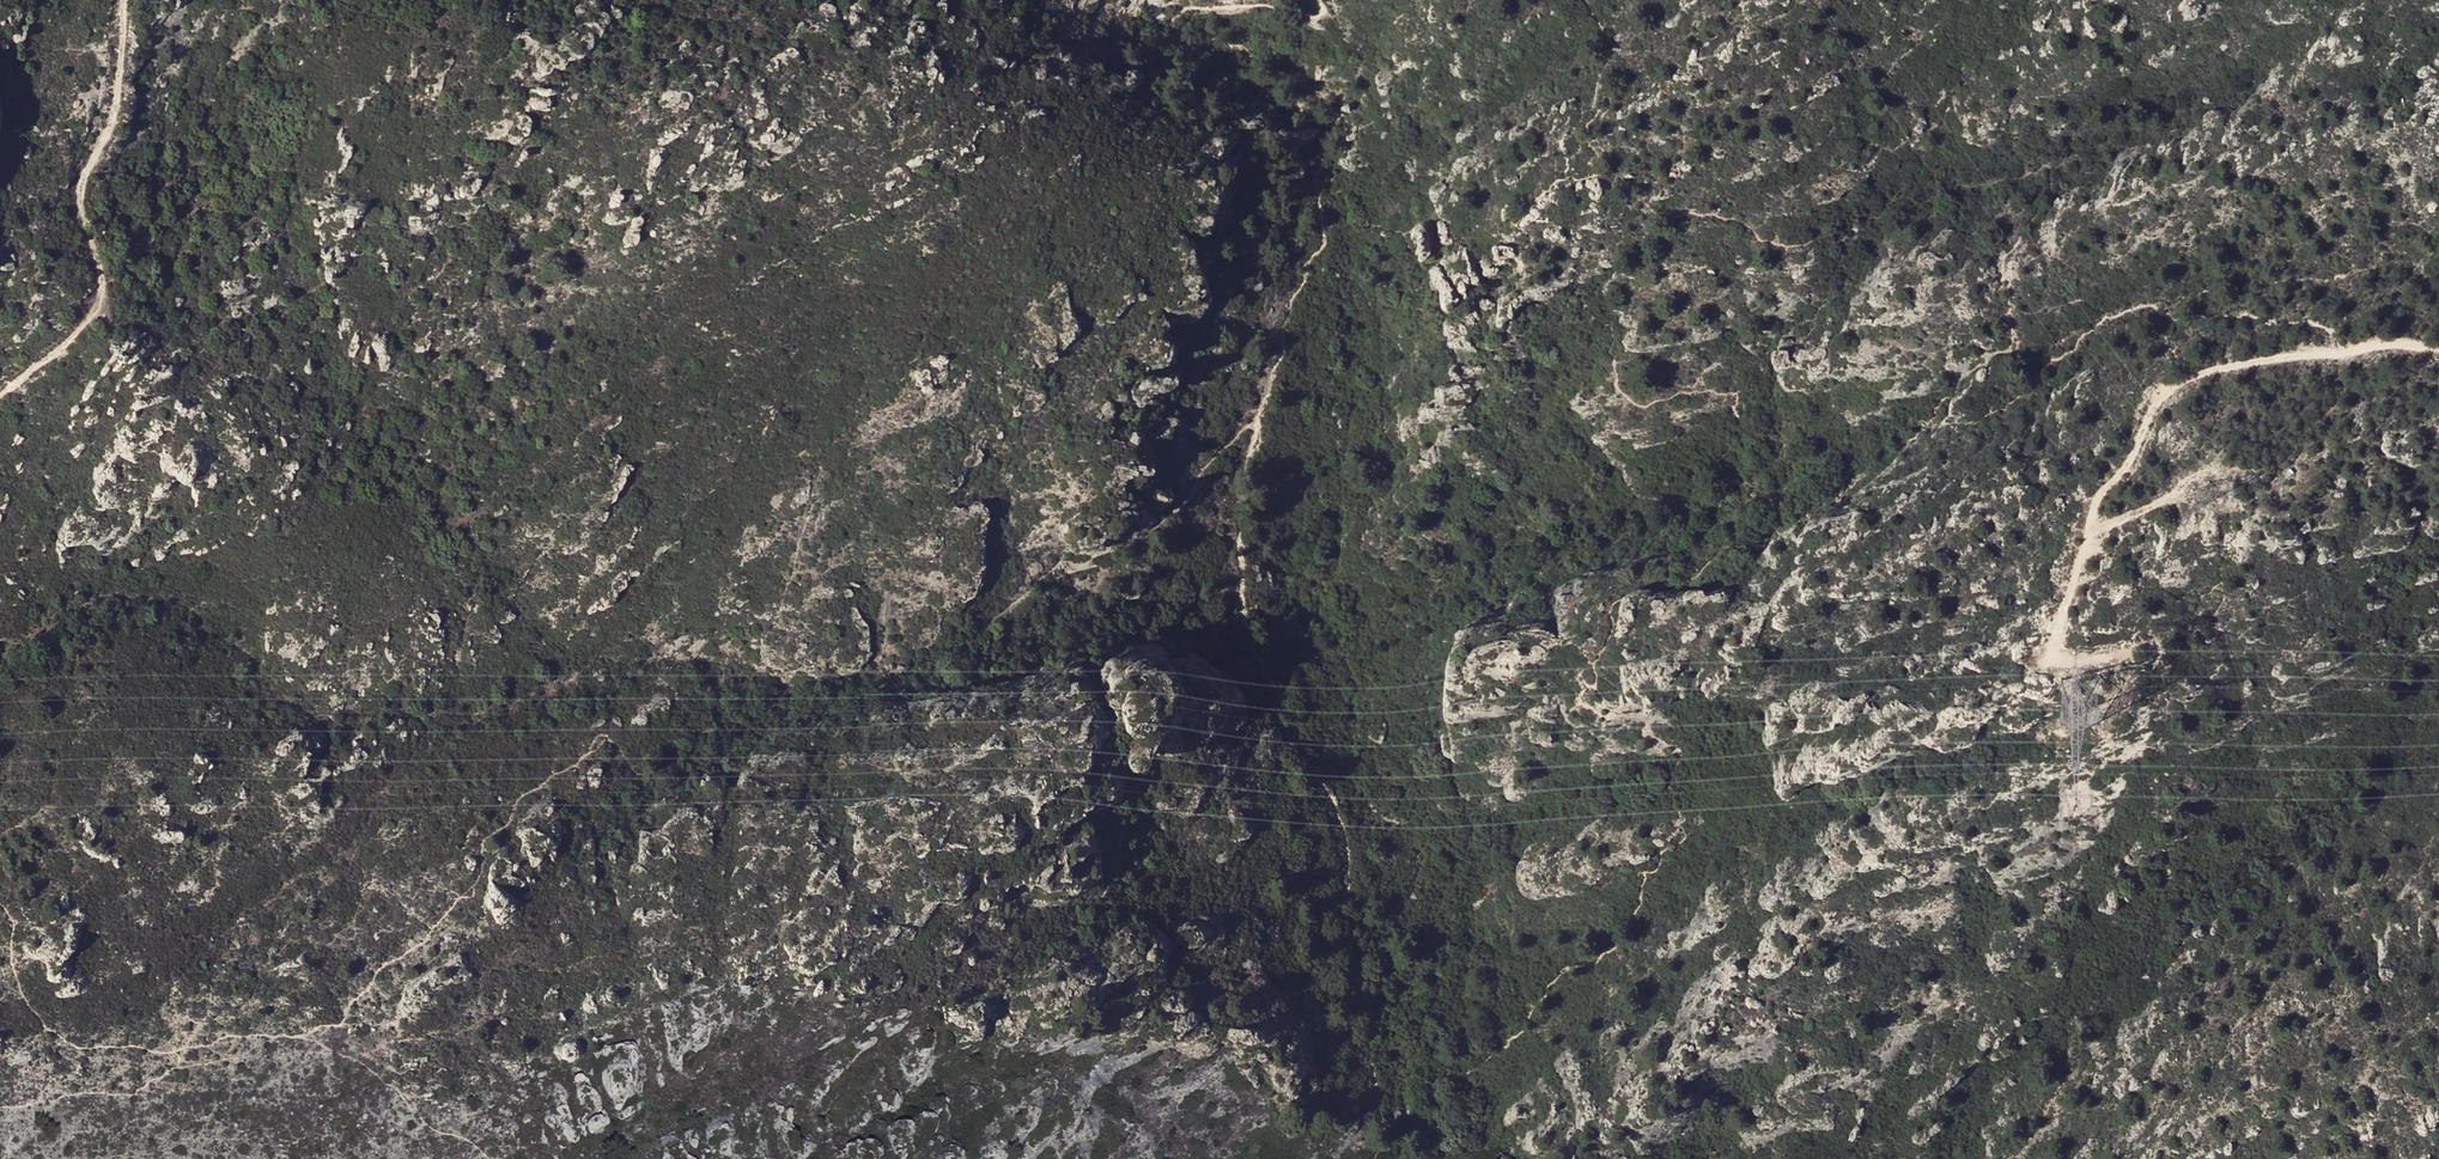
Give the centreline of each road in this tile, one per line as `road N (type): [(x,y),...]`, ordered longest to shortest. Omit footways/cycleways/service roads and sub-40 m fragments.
road 1 (track): [(2438,347),(2238,366),(2178,381),(2153,402),(2129,471),(2099,504),(2049,661),(2128,655)]
road 2 (track): [(124,0),(117,104),(82,180),(81,220),(104,291),(90,321),(0,397)]

